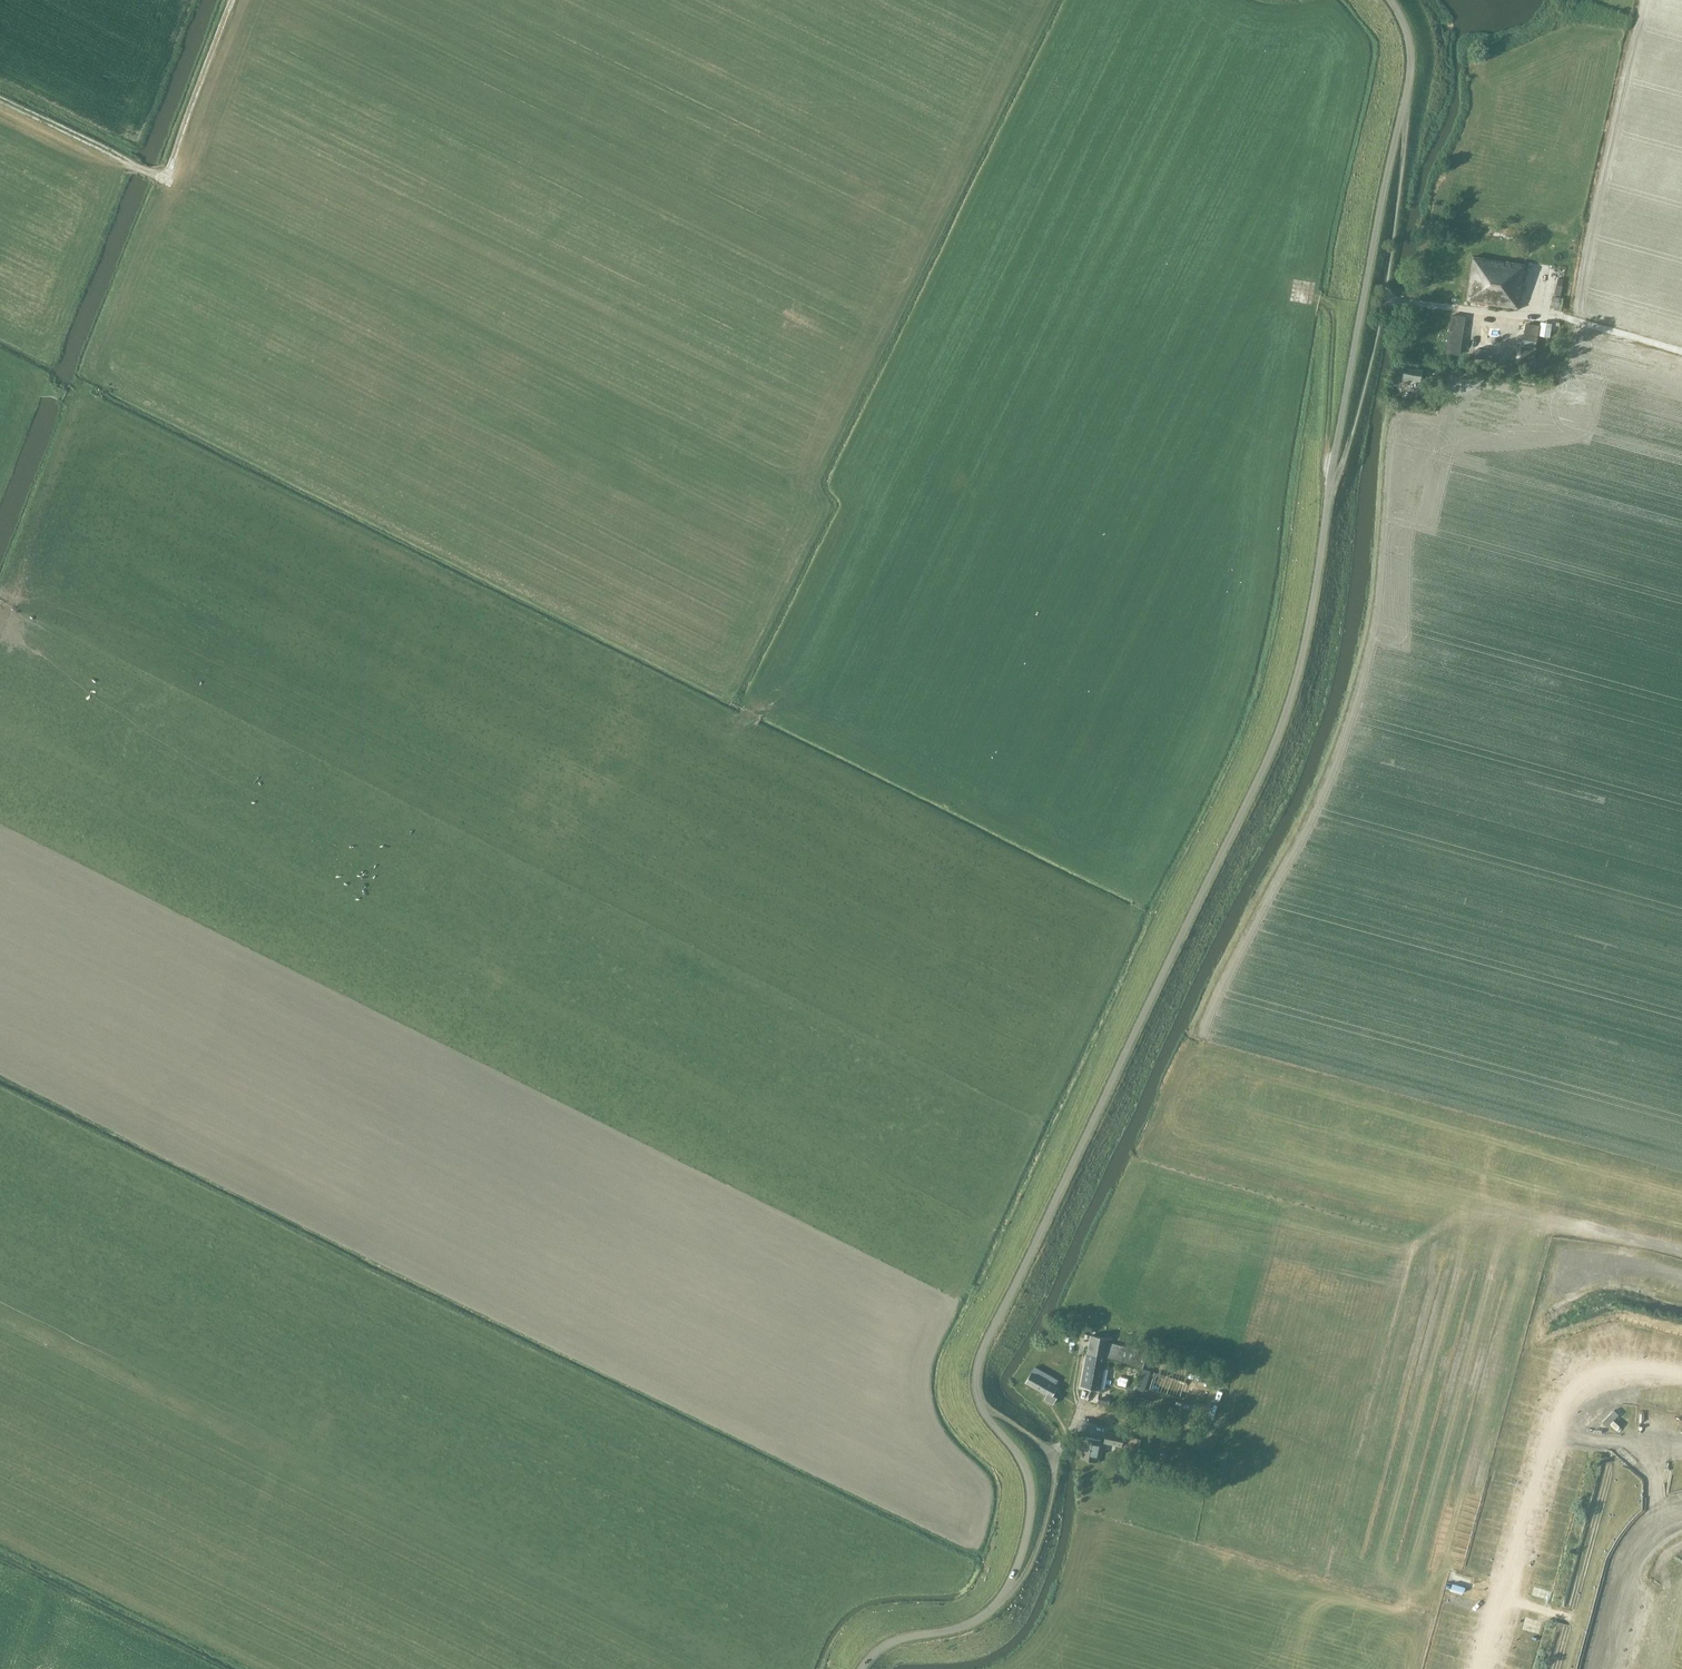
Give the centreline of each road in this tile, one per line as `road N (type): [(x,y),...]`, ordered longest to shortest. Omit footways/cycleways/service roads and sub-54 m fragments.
road 1 (unclassified): [(861,1668),(891,1642),(980,1617),(1010,1585),(1025,1542),(1029,1480),(983,1408),(978,1364),(1291,696),(1407,89),(1408,39),(1389,0)]
road 2 (track): [(1600,1668),(1653,1469),(1605,1438),(1570,1460),(1556,1447),(1617,1267),(1640,1243)]
road 3 (track): [(1402,112),(1384,290),(1392,300),(1561,321),(1681,354)]
road 4 (track): [(1392,300),(1383,304),(1330,491)]
road 5 (track): [(1314,298),(1333,305),(1330,488)]

